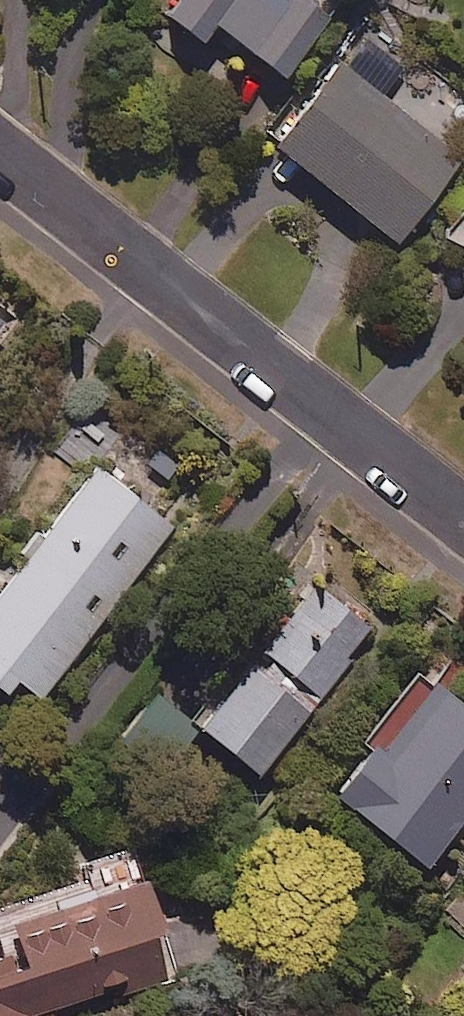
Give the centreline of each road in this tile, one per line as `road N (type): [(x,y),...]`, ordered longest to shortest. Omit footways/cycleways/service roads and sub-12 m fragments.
road 1 (residential): [(463,519),(0,155)]

